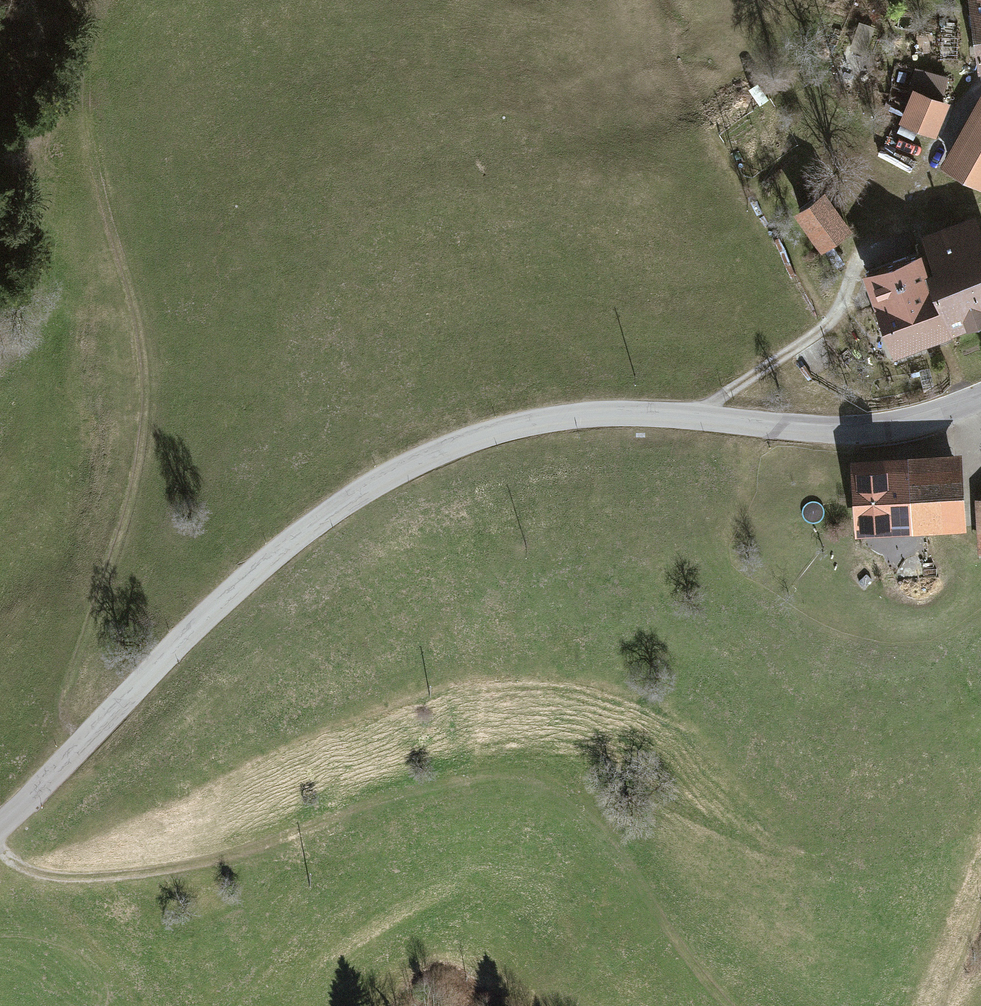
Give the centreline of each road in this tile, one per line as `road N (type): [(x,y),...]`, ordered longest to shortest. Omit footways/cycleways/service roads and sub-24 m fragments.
road 1 (tertiary): [(0,827),(280,550),(383,479),(435,455),(570,417),(693,416),(848,430),(908,423),(980,397)]
road 2 (track): [(0,845),(13,865),(45,873),(132,876),(228,857),(403,802),(490,787),(549,795),(641,876),(696,969),(733,1005)]
road 3 (track): [(84,744),(67,721),(70,686),(138,473),(148,393),(138,306),(99,186),(85,106)]
road 4 (track): [(937,1005),(980,893)]

